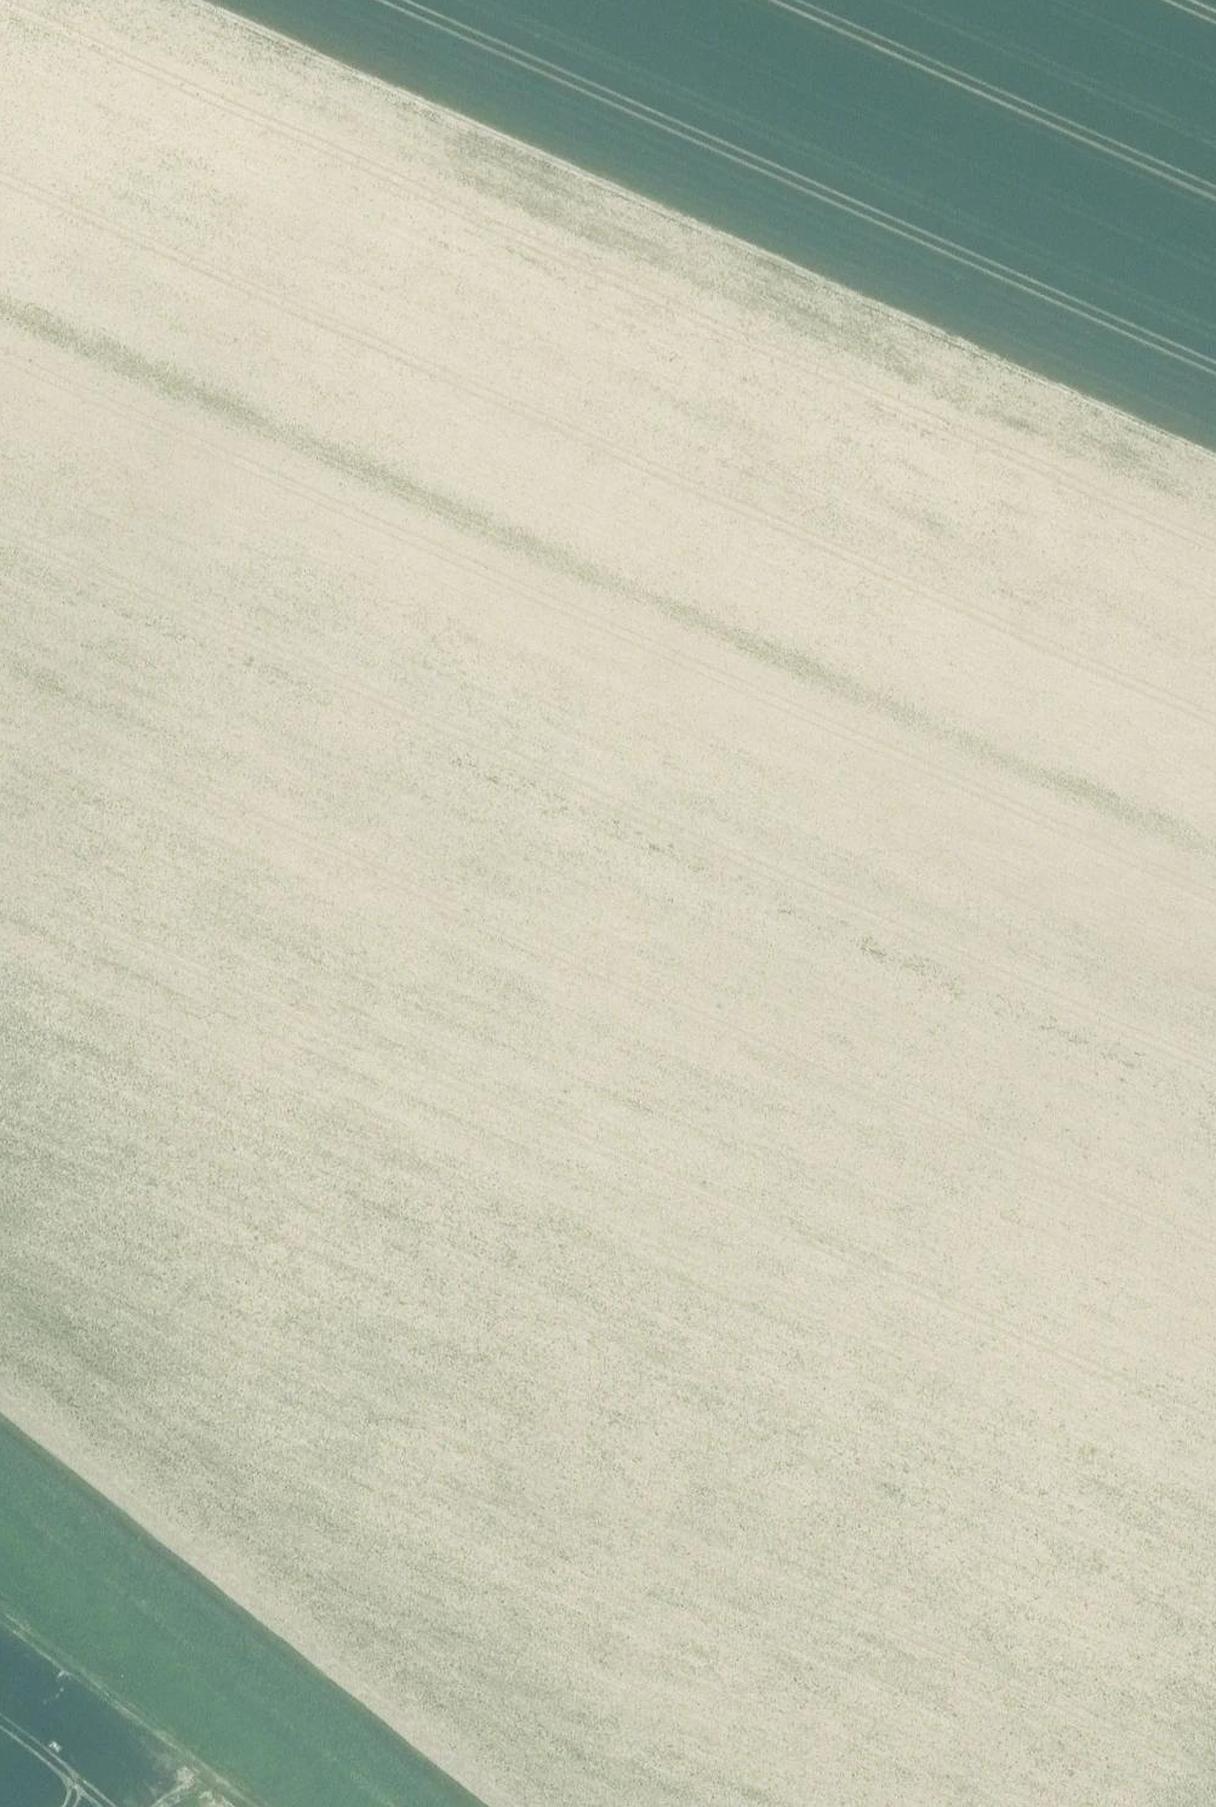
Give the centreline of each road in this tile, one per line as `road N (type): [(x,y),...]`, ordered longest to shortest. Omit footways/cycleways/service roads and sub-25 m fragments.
road 1 (track): [(0,1620),(243,1806)]

